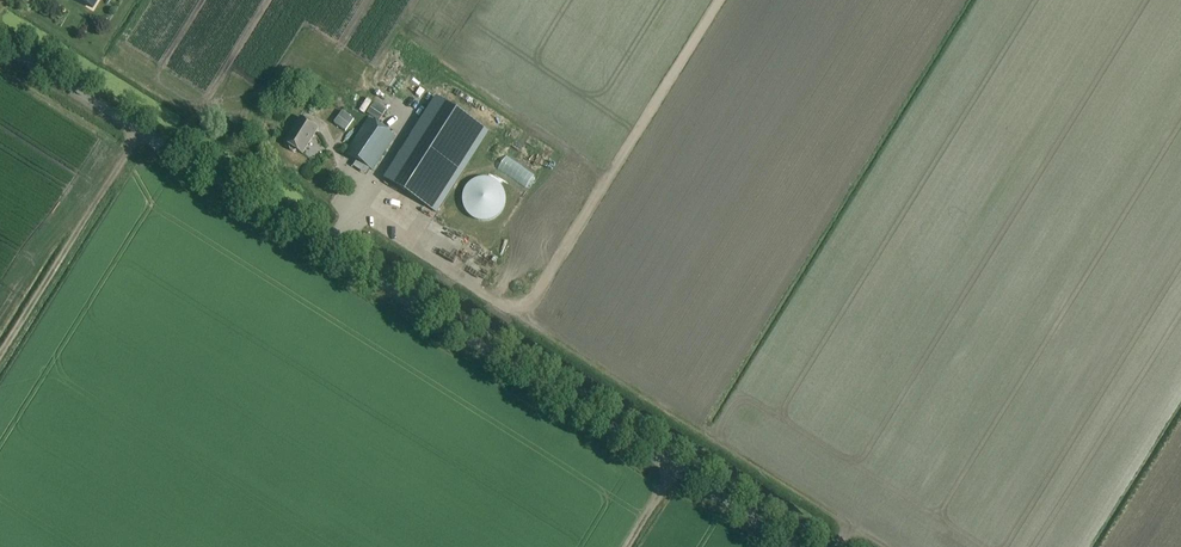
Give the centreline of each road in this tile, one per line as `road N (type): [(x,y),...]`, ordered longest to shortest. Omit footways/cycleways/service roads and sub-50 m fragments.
road 1 (unclassified): [(800,546),(0,43)]
road 2 (track): [(140,131),(0,351)]

